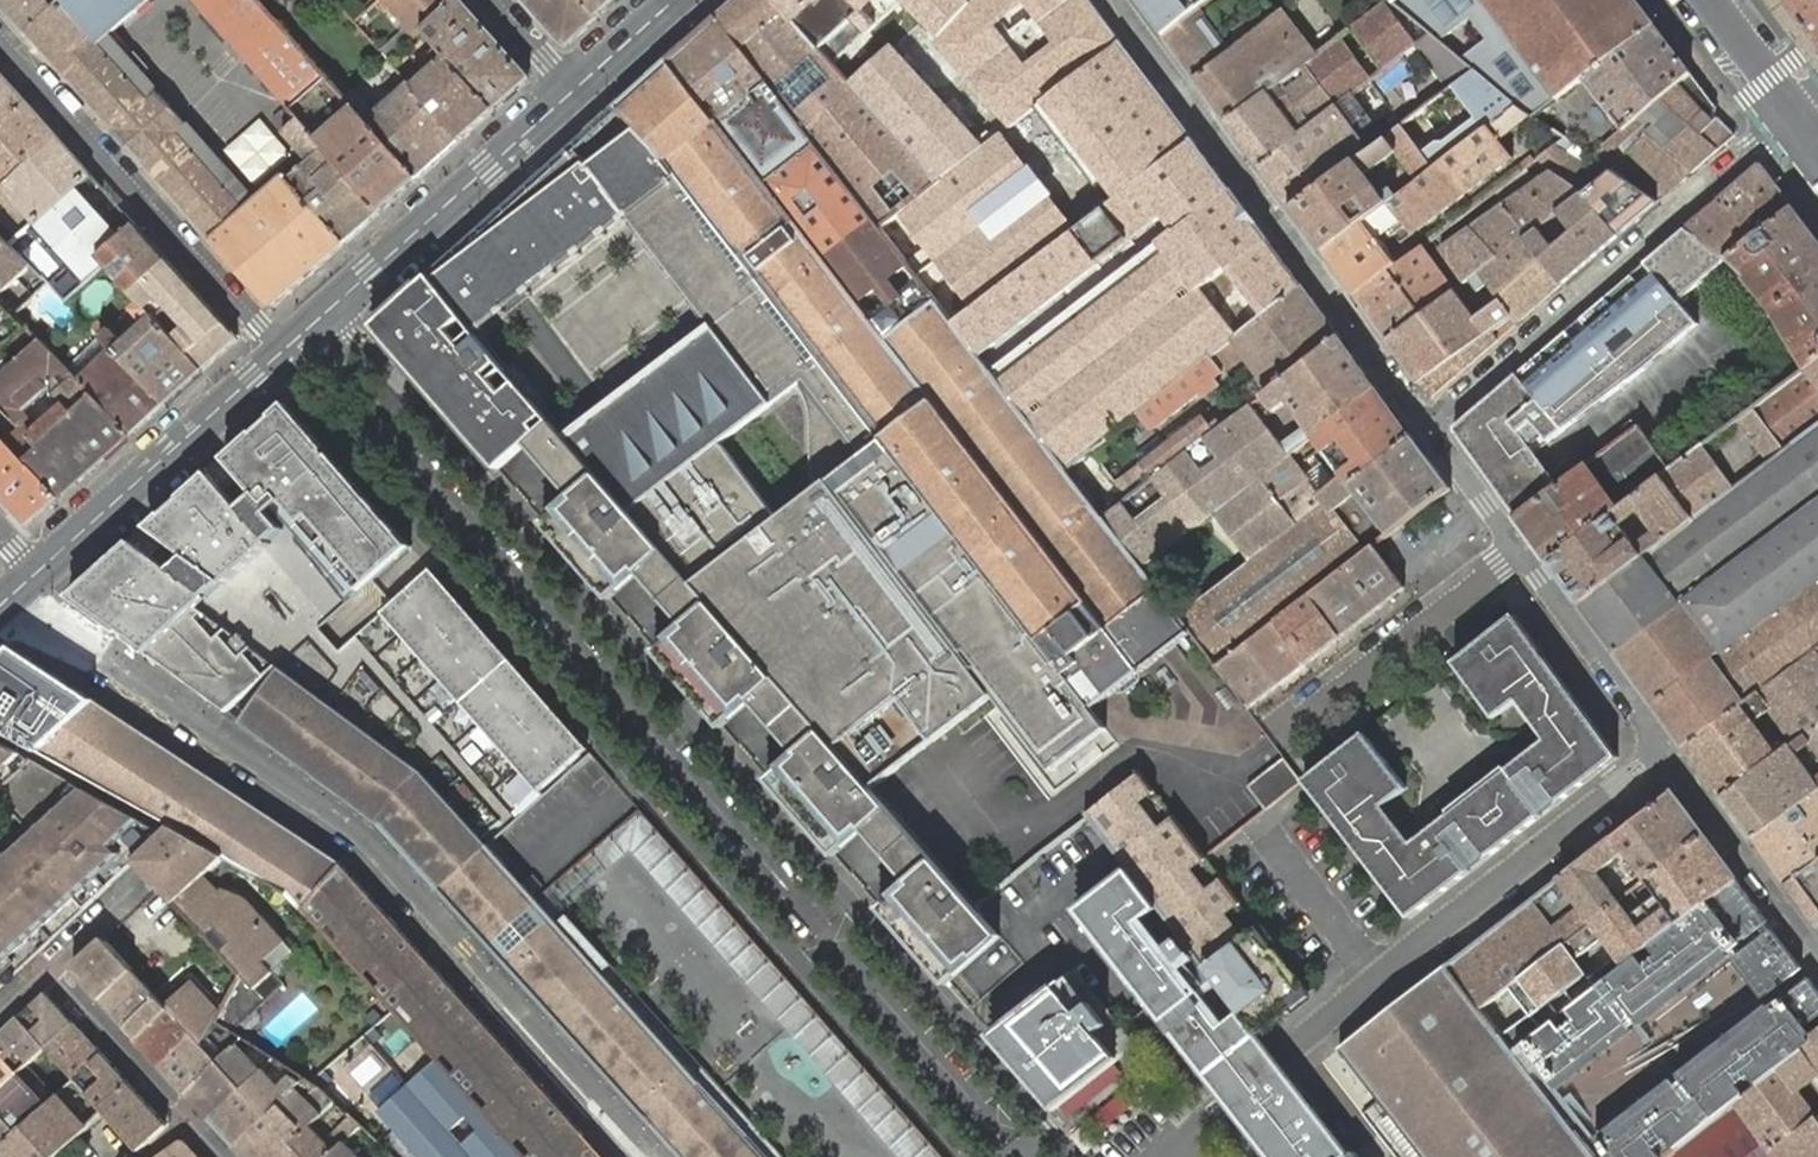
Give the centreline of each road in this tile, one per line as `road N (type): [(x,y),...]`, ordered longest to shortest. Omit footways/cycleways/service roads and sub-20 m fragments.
road 1 (residential): [(1075,1156),(333,306)]
road 2 (residential): [(274,359),(968,1156)]
road 3 (residential): [(14,593),(38,620),(371,848),(646,1156)]
road 4 (residential): [(1170,1156),(1225,1100),(1668,752)]
road 5 (residential): [(1110,0),(1427,427)]
road 6 (residential): [(1796,111),(1427,427)]
road 7 (residential): [(274,359),(0,41)]
road 8 (secondary): [(39,570),(274,359)]
road 9 (secondary): [(333,306),(568,96)]
road 10 (residential): [(1277,729),(1518,549)]
road 11 (residential): [(48,969),(222,1156)]
road 12 (residential): [(1518,549),(1668,752)]
road 13 (residential): [(1668,752),(1817,953)]
road 14 (residential): [(1427,427),(1518,549)]
road 15 (secondary): [(568,96),(674,0)]
road 16 (secondary): [(1796,111),(1712,0)]
road 17 (residential): [(568,96),(486,0)]
road 18 (residential): [(48,969),(137,887)]

